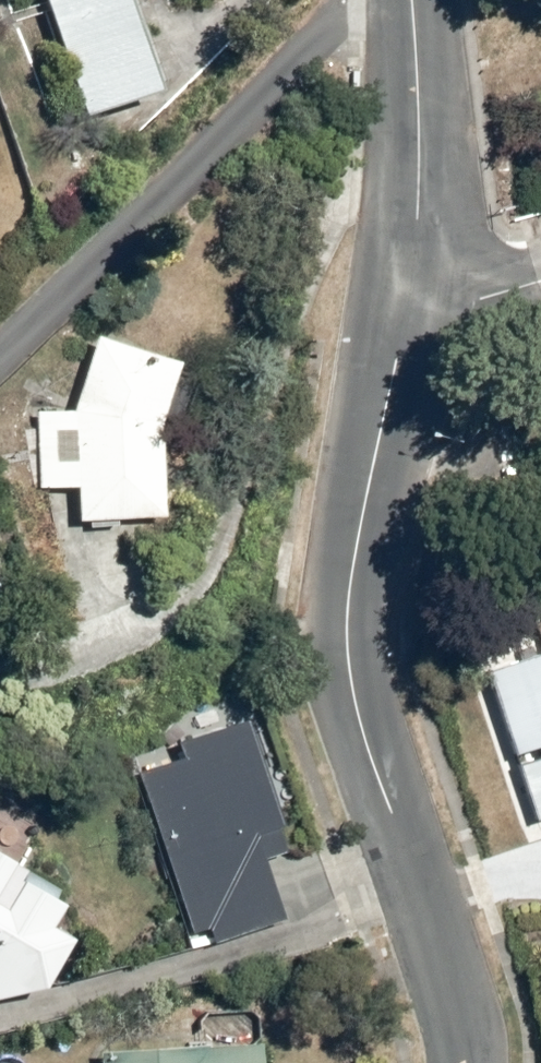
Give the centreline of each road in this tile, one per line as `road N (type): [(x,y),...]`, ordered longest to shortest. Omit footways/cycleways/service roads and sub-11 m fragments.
road 1 (residential): [(408,322),(351,609),(353,682),(364,730),(434,900),(469,1016),(474,1062)]
road 2 (residential): [(414,0),(421,169),(408,322)]
road 3 (residential): [(408,322),(540,284)]

